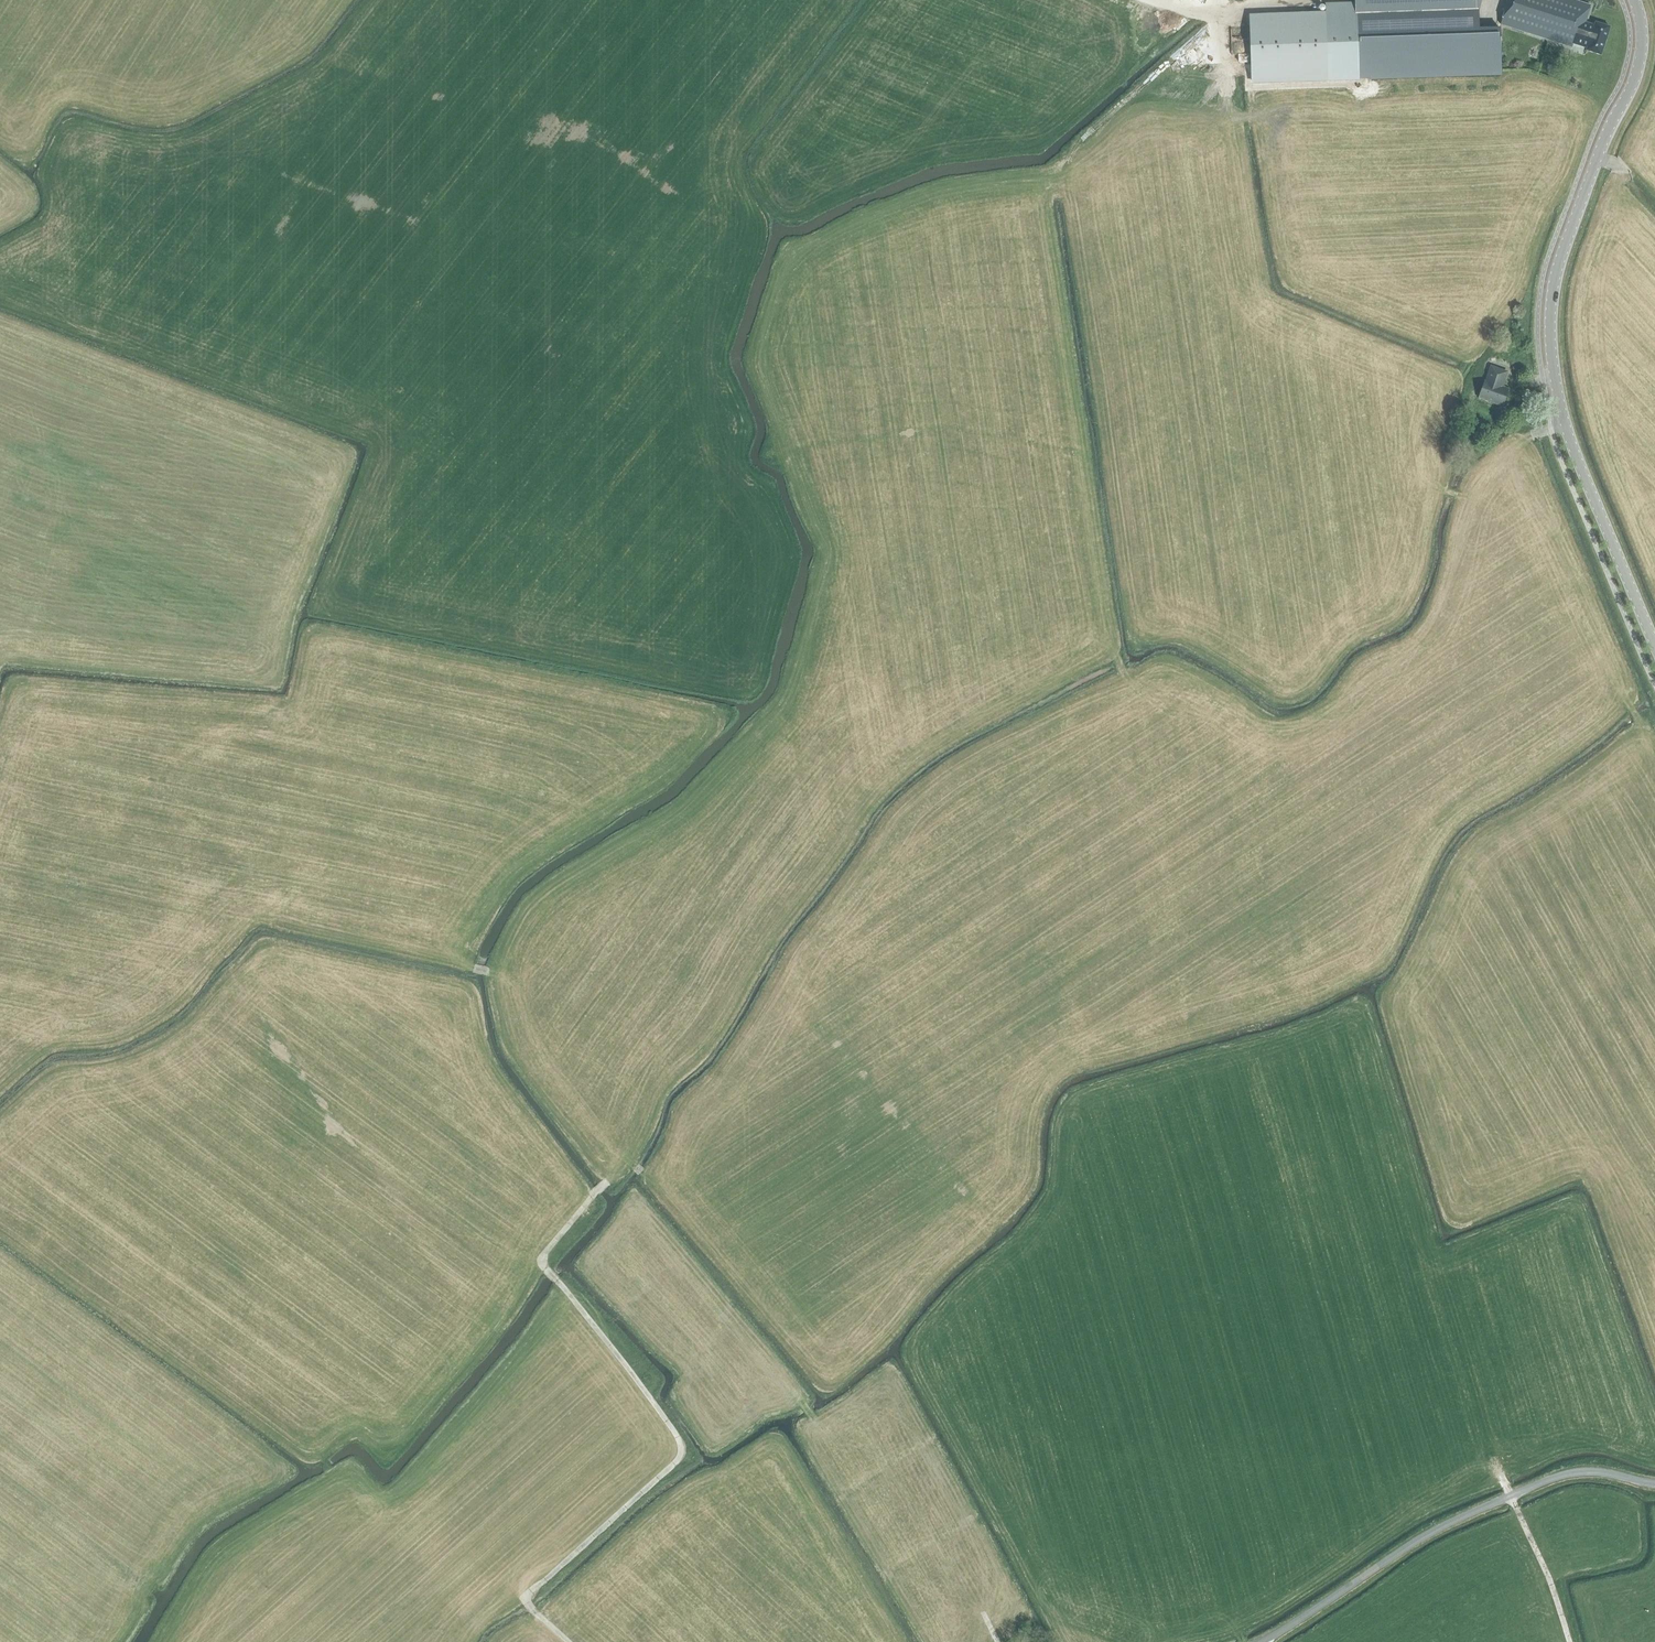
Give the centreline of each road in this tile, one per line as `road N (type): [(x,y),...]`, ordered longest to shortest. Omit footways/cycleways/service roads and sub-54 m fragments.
road 1 (secondary): [(1654,646),(1570,440),(1550,333),(1559,260),(1641,49),(1634,0)]
road 2 (unclassified): [(1262,1641),(1417,1540),(1548,1480),(1598,1473),(1654,1484)]

